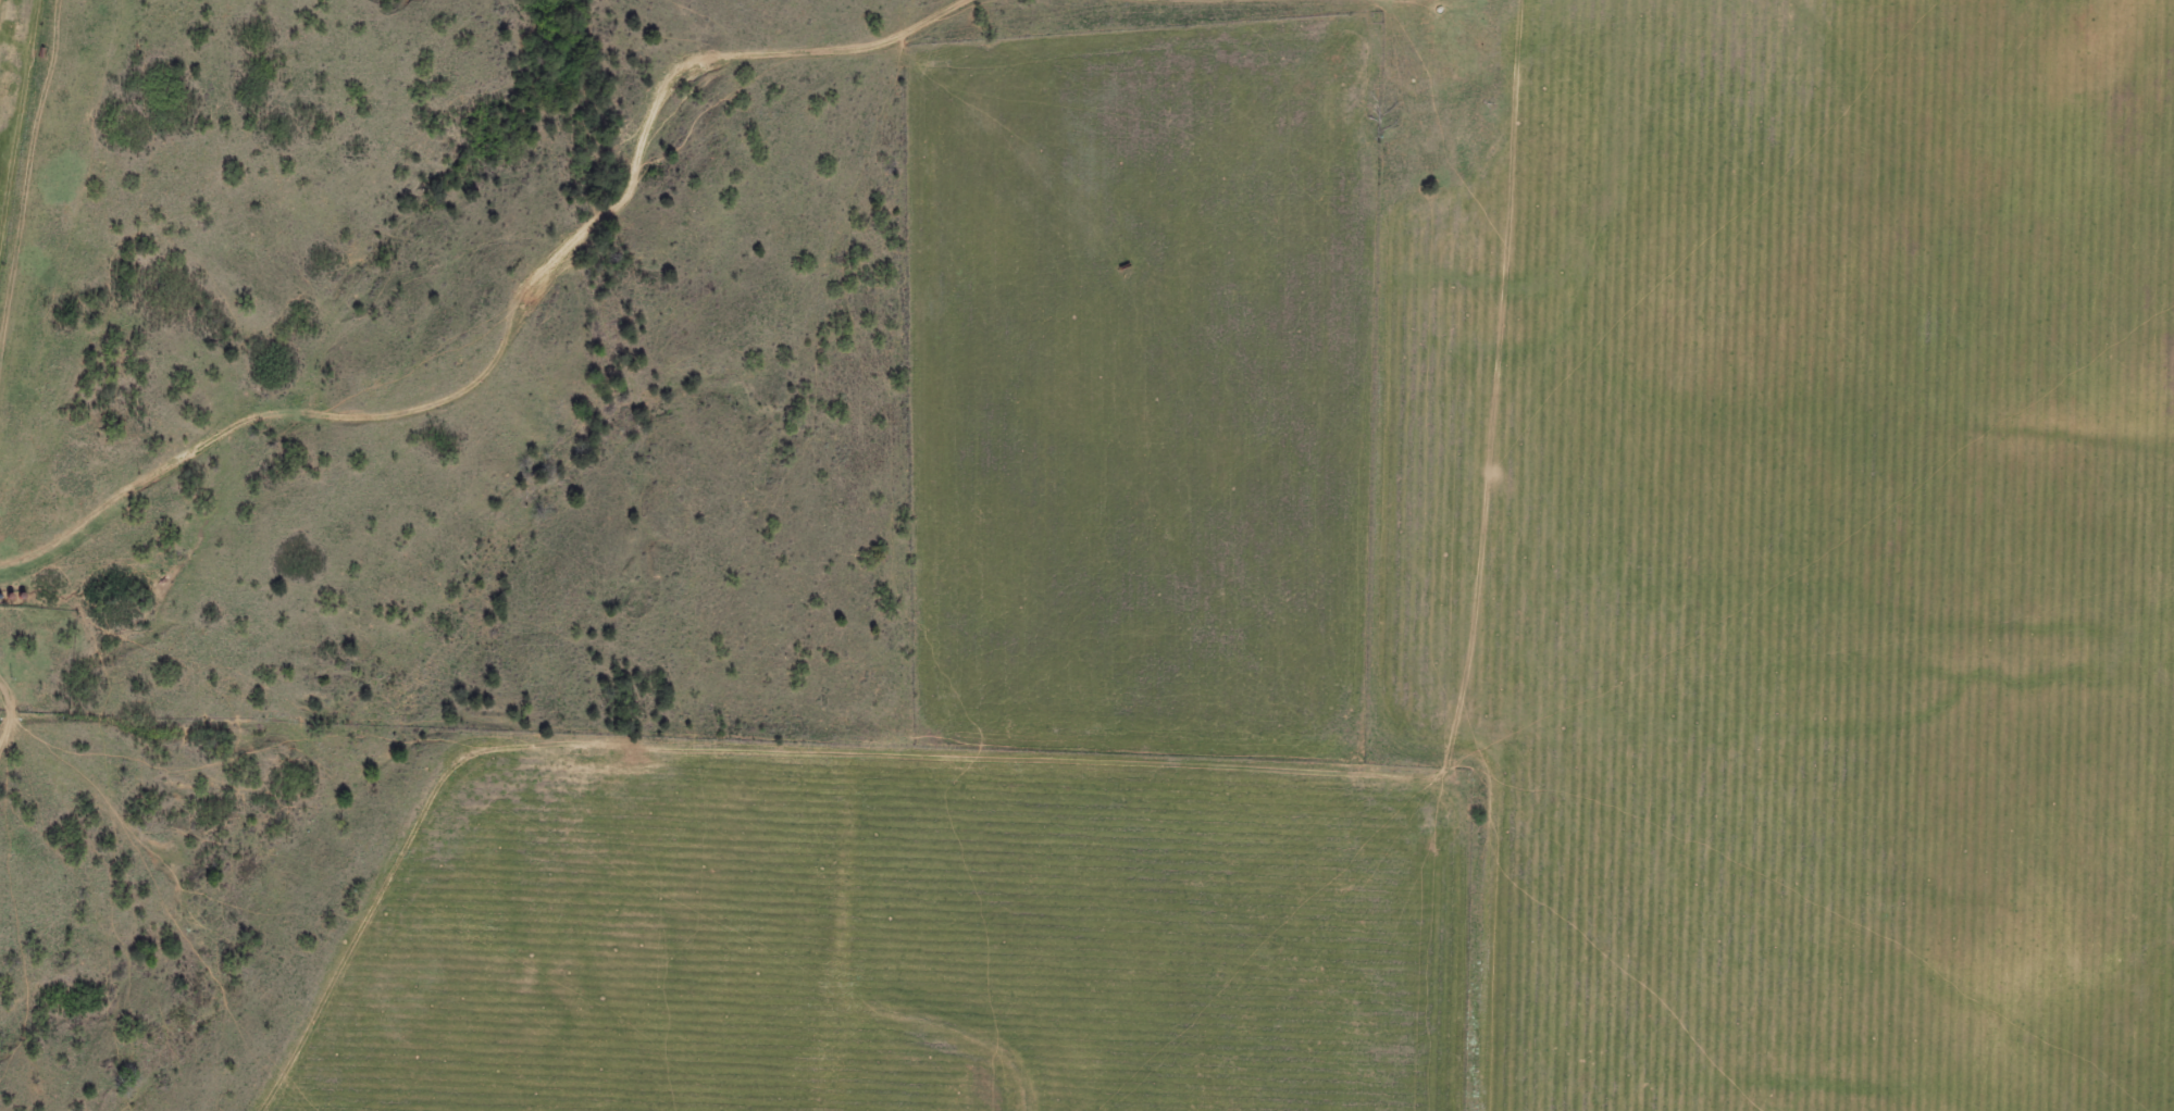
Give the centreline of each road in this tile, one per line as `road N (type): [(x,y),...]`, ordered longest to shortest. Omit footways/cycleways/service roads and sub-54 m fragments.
road 1 (residential): [(0,573),(87,545),(199,444),(272,415),(435,394),(485,354),(536,282),(654,180),(744,63),(1017,0)]
road 2 (residential): [(1506,1110),(1511,802),(1415,735),(1392,627),(1369,347),(1396,255),(1508,132),(1548,41),(1547,0)]

